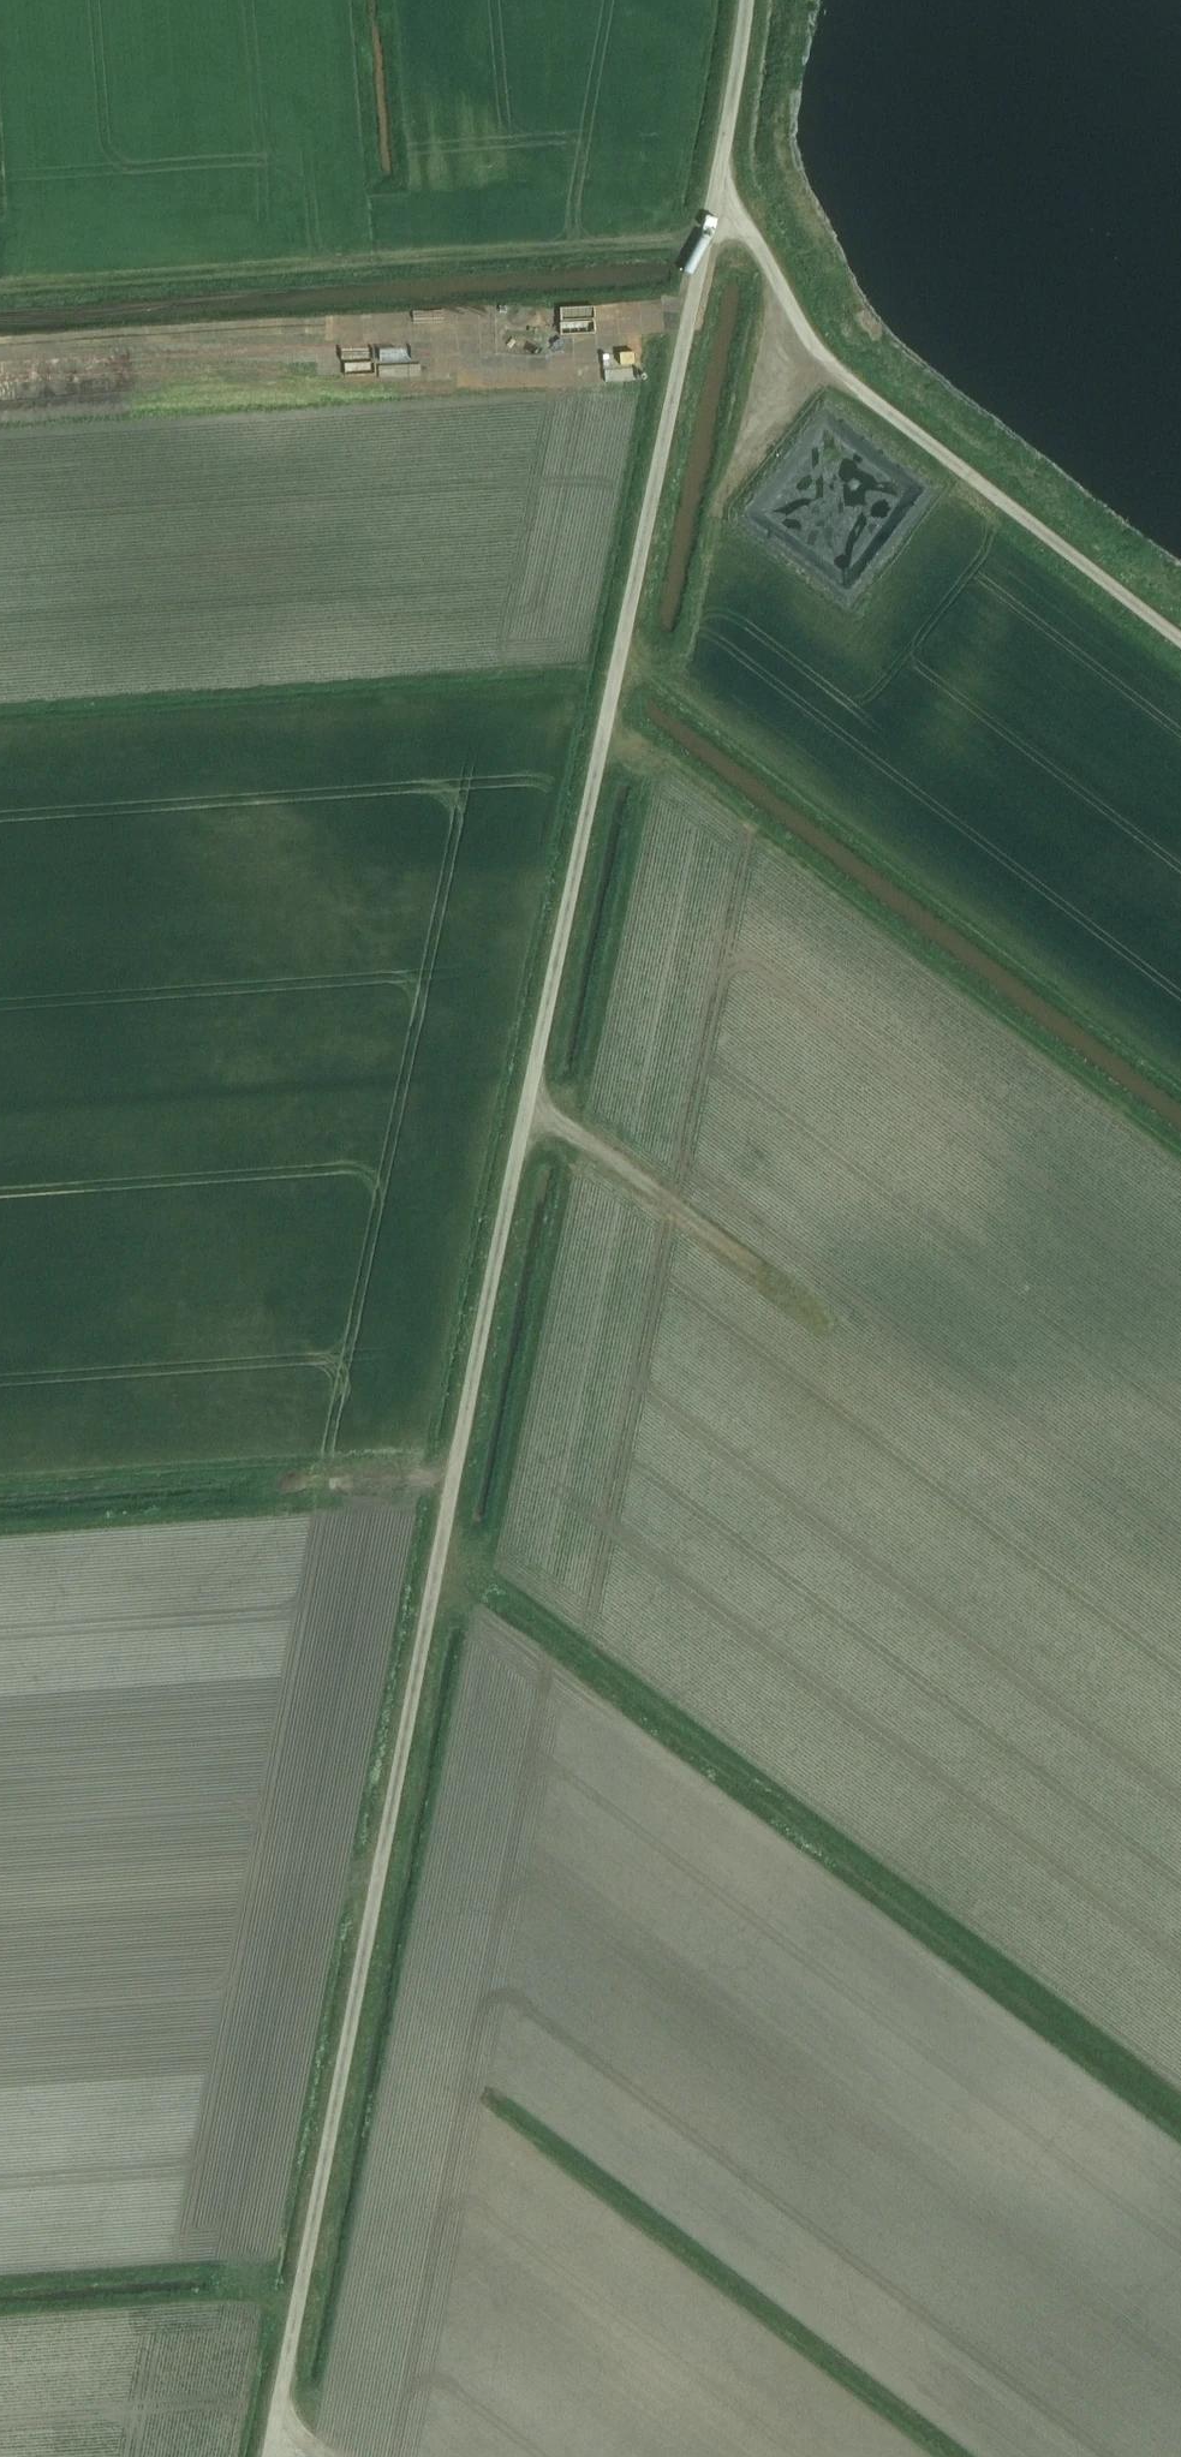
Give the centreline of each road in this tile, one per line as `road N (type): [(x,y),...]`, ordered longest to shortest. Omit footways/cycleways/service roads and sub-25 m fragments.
road 1 (unclassified): [(264,2456),(730,113),(745,0)]
road 2 (track): [(717,184),(821,360),(1180,649)]

